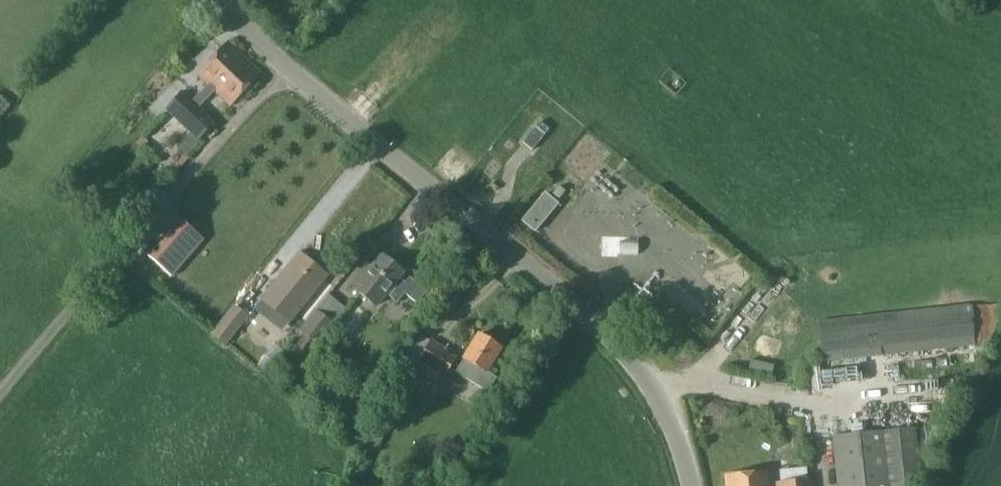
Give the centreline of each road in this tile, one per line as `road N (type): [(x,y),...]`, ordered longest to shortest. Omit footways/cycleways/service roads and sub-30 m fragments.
road 1 (unclassified): [(691,485),(662,405),(605,335),(217,0)]

